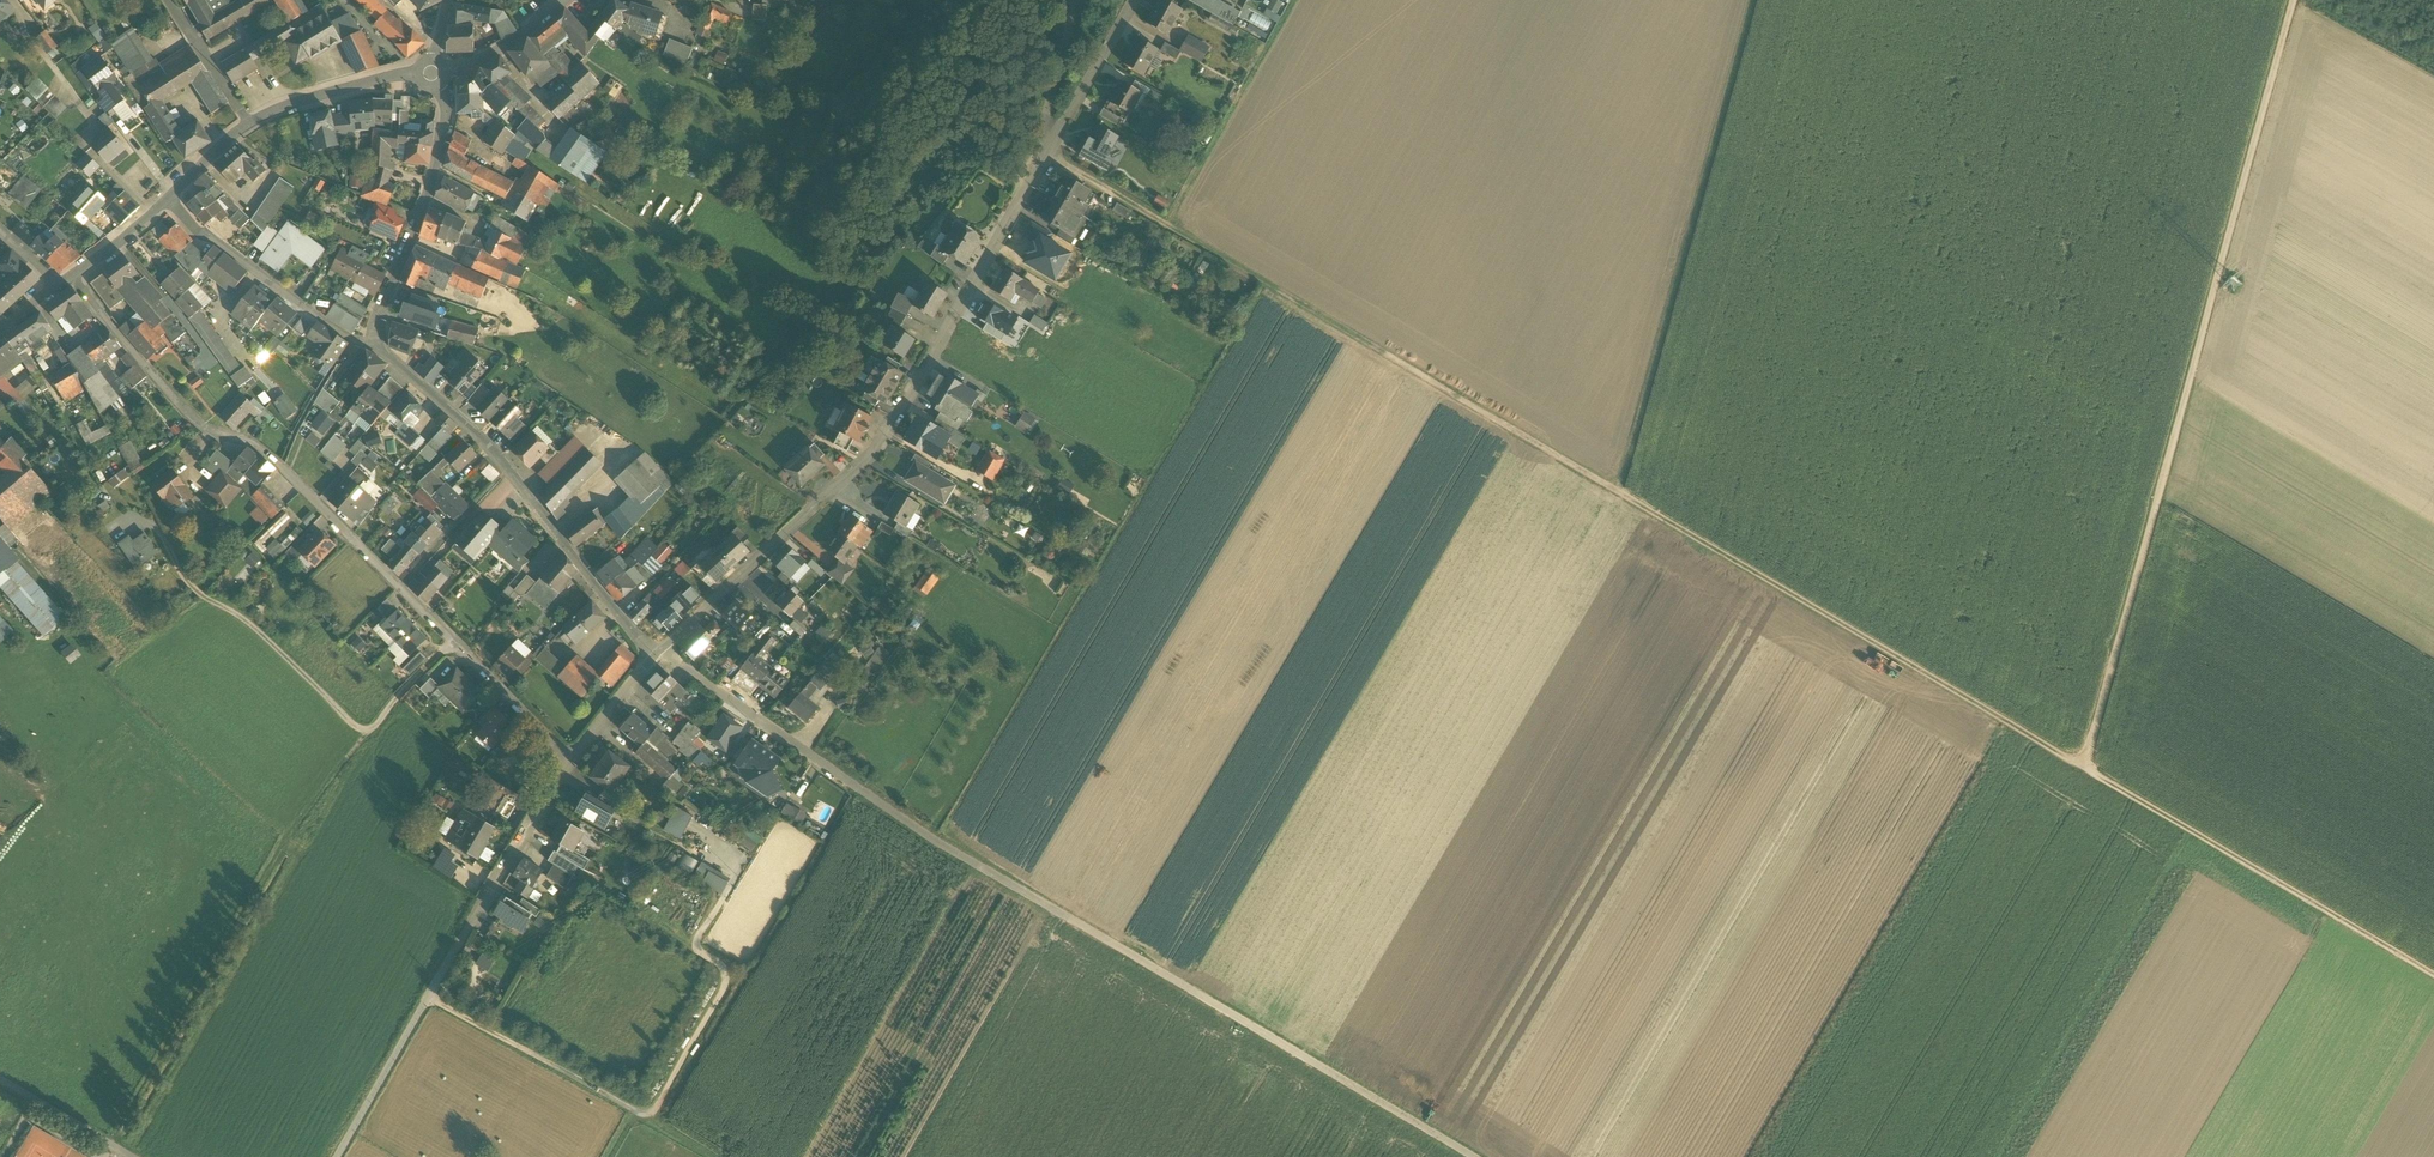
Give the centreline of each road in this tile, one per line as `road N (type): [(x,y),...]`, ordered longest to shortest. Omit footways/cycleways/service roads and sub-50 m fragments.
road 1 (track): [(2084,768),(1037,144),(1074,0)]
road 2 (residential): [(1134,0),(876,450),(658,652)]
road 3 (track): [(2084,768),(2293,0)]
road 4 (track): [(1471,1156),(947,848),(818,760)]
road 5 (track): [(1618,493),(1753,0)]
road 6 (track): [(110,1143),(283,839),(369,734)]
road 7 (residential): [(569,761),(336,1156)]
road 8 (residential): [(73,279),(205,427),(256,443),(401,587)]
road 9 (track): [(2084,768),(2433,975)]
road 10 (residential): [(436,85),(445,98),(444,139),(373,342)]
road 11 (residential): [(373,342),(352,340),(319,318),(201,228),(168,193)]
road 12 (residential): [(401,587),(569,761)]
road 13 (residential): [(658,652),(508,469)]
road 14 (residential): [(818,760),(658,652)]
road 15 (residential): [(508,469),(373,342)]
road 16 (residential): [(247,125),(345,88),(418,74)]
road 17 (residential): [(401,587),(508,469)]
road 18 (residential): [(133,1156),(0,1078)]
road 19 (residential): [(168,0),(247,125)]
road 20 (residential): [(442,68),(474,62),(522,36),(565,0)]
road 21 (residential): [(658,652),(569,761)]
road 22 (residential): [(73,279),(168,193)]

